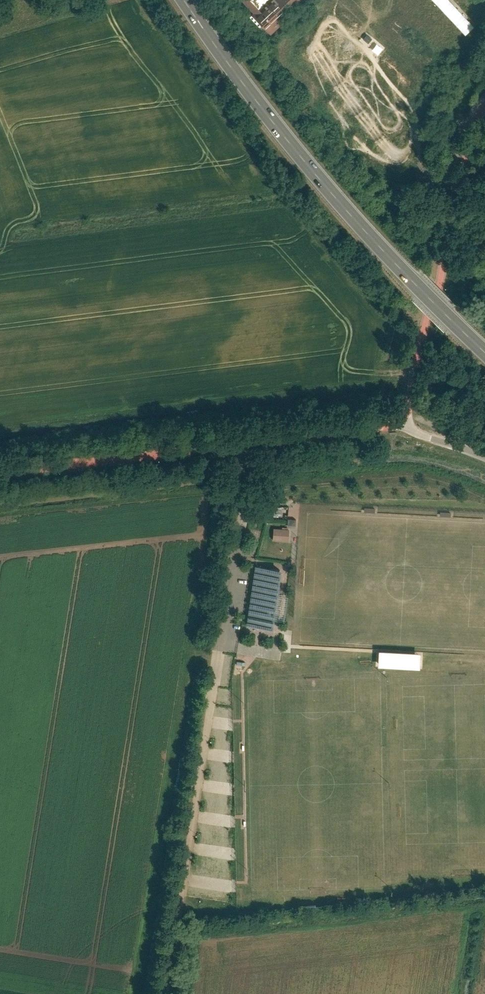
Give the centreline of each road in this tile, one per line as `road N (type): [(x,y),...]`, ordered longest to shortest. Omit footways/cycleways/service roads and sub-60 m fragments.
road 1 (primary): [(182,0),(233,78),(309,170),(484,350)]
road 2 (residential): [(404,429),(311,427),(0,469)]
road 3 (residential): [(404,429),(460,179),(484,106)]

